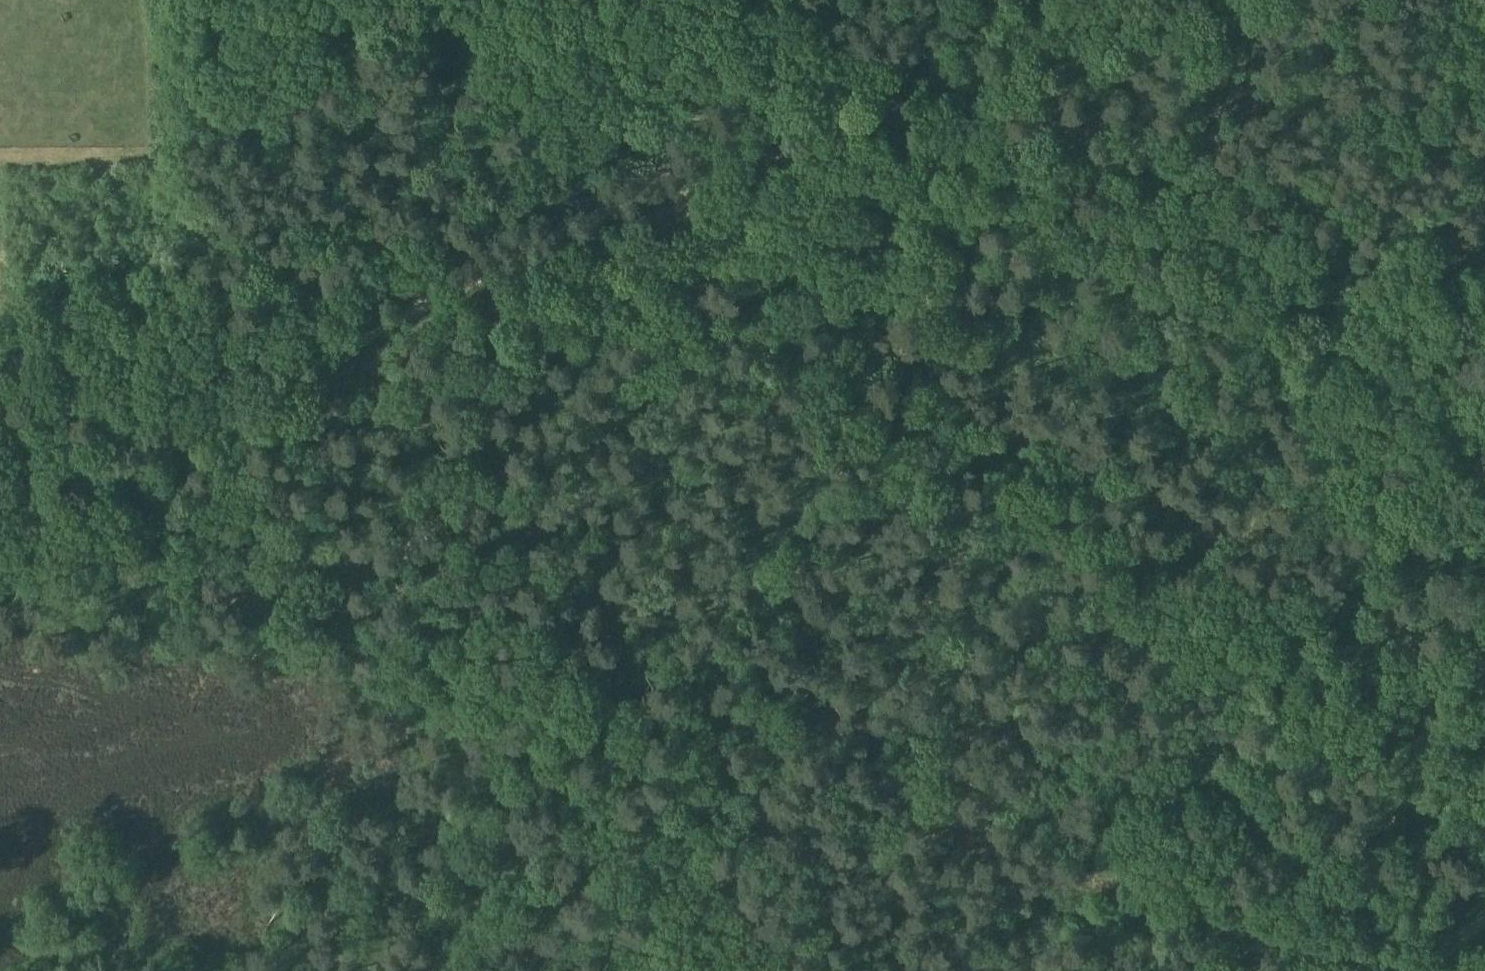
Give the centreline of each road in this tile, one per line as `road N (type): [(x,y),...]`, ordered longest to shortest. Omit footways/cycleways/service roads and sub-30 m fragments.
road 1 (track): [(0,529),(1000,0)]

